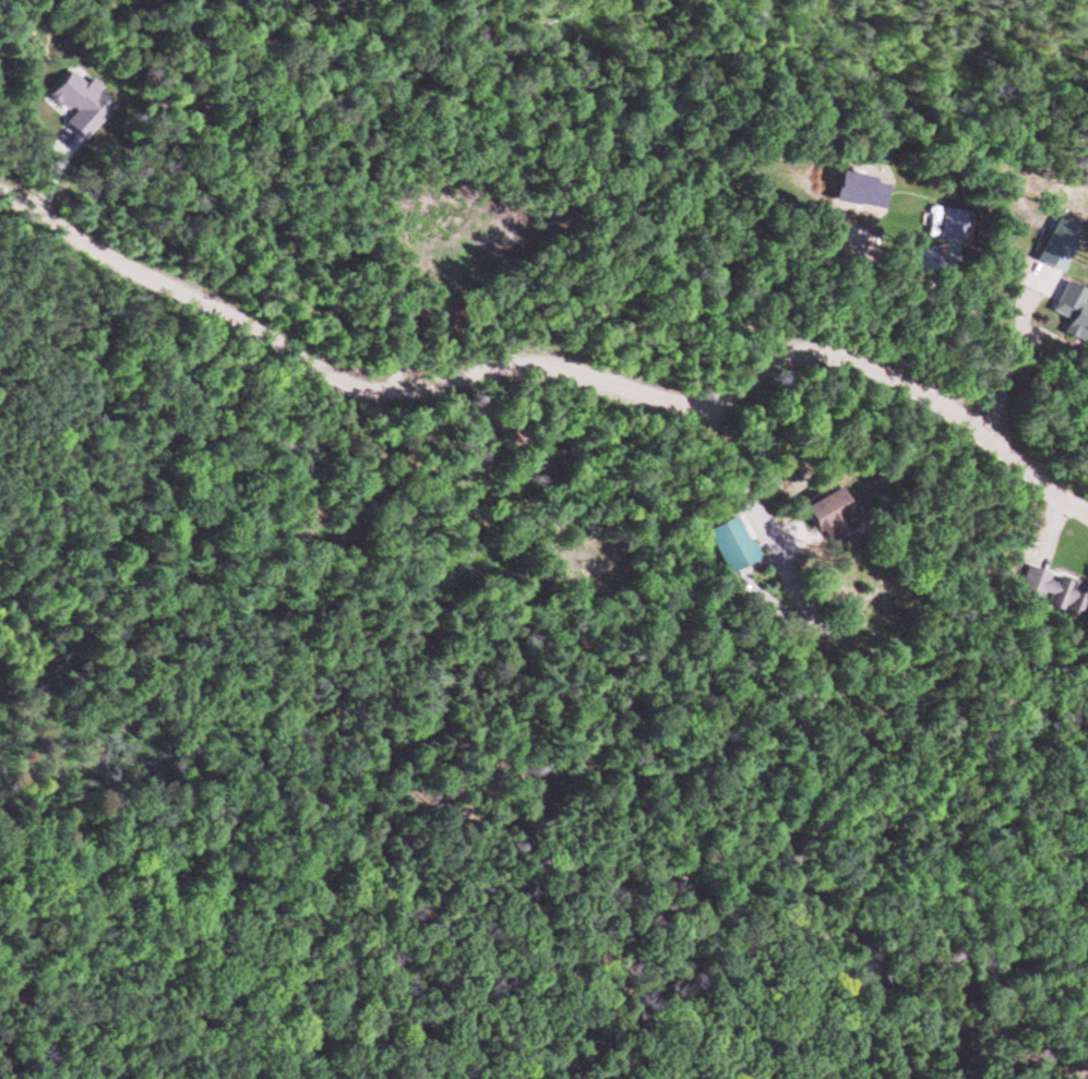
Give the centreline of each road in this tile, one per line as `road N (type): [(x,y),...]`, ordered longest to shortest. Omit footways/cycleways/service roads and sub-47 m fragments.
road 1 (residential): [(1087,515),(935,405),(847,368),(802,365),(766,375),(720,405),(689,411),(554,369),(513,365),(398,396),(360,392),(0,192)]

